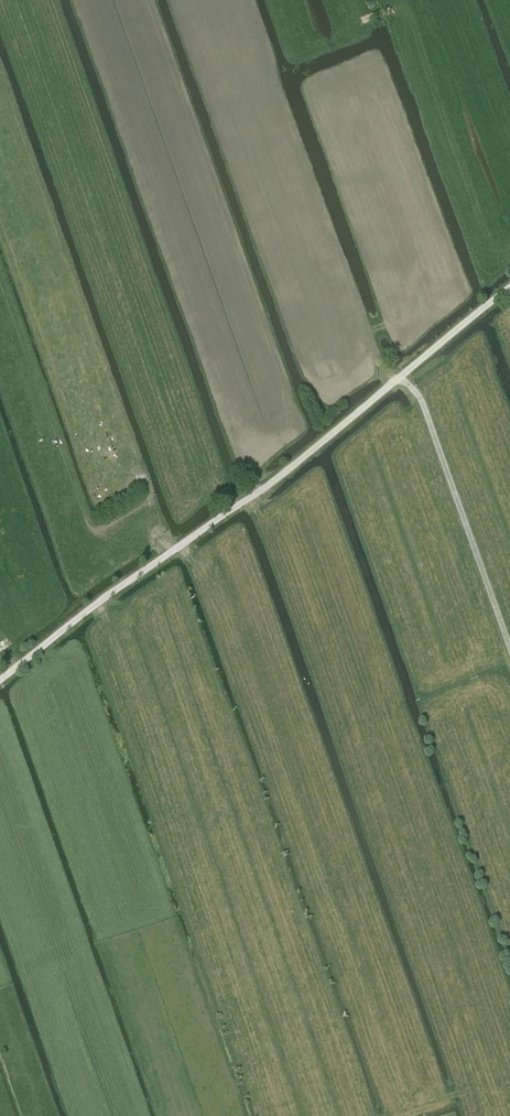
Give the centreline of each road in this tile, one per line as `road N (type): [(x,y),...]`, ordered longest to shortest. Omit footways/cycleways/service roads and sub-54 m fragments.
road 1 (track): [(0,684),(328,443),(509,290)]
road 2 (track): [(39,334),(86,460),(141,478),(158,537),(176,550)]

